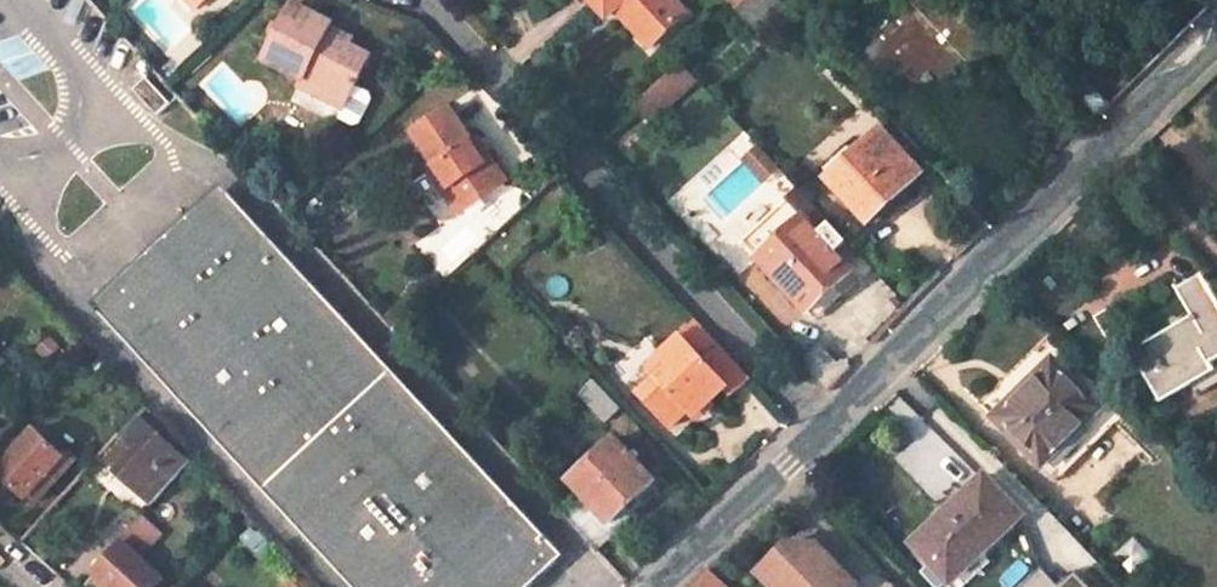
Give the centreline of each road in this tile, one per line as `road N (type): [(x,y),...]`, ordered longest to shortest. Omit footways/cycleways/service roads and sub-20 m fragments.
road 1 (unclassified): [(429,0),(827,425)]
road 2 (unclassified): [(1216,49),(1162,92),(827,425)]
road 3 (unclassified): [(827,425),(662,586)]

